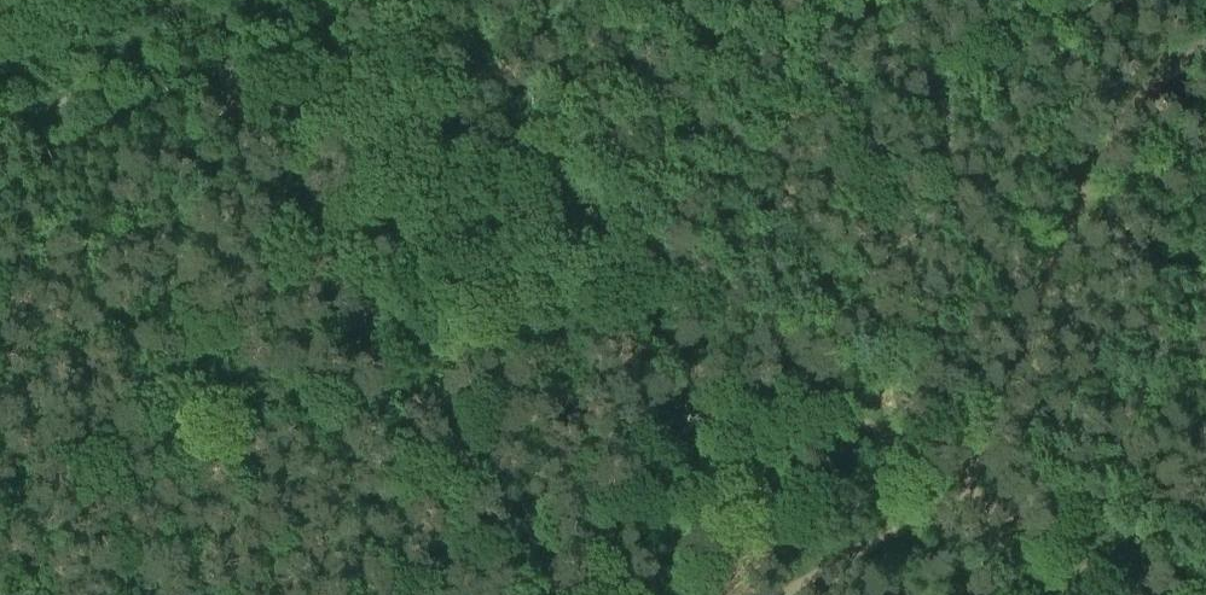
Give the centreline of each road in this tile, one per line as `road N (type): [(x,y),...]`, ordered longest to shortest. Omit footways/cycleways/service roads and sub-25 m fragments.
road 1 (track): [(348,137),(417,154),(1129,594)]
road 2 (track): [(784,594),(921,507),(989,436),(1095,161),(1122,118),(1205,45)]
road 3 (track): [(557,594),(476,468),(387,369),(359,314),(338,219),(348,137)]
road 4 (track): [(386,0),(348,137)]

